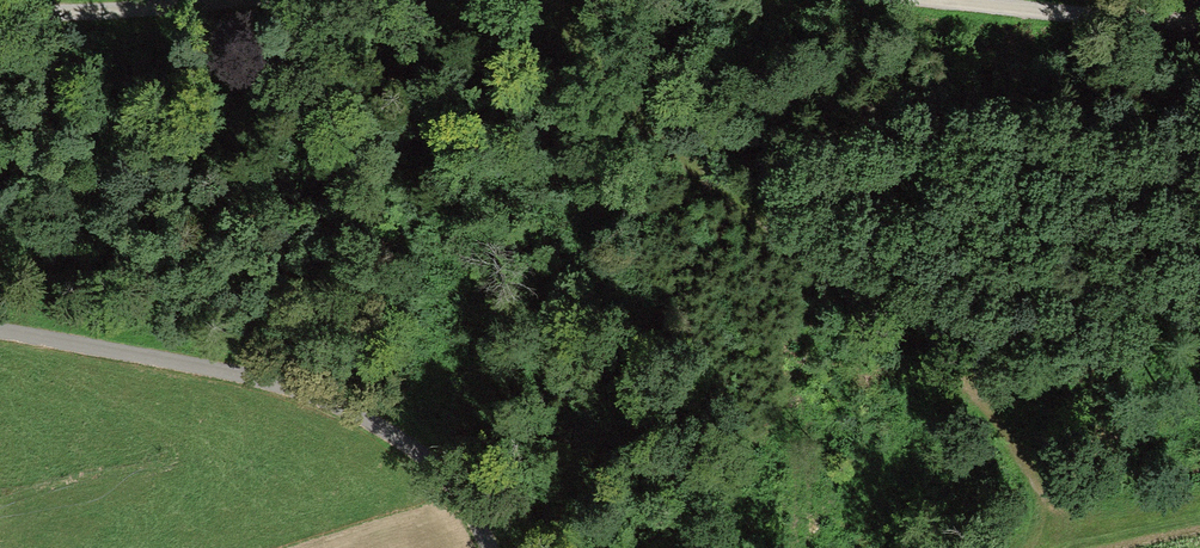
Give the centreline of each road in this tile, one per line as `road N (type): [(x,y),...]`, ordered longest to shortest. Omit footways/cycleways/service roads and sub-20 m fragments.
road 1 (track): [(1019,547),(1048,514),(989,375),(706,179),(628,112),(576,44),(560,0)]
road 2 (track): [(497,547),(446,468),(360,415),(240,375),(0,329)]
road 3 (track): [(206,0),(0,8)]
road 4 (track): [(1199,9),(1016,0)]

